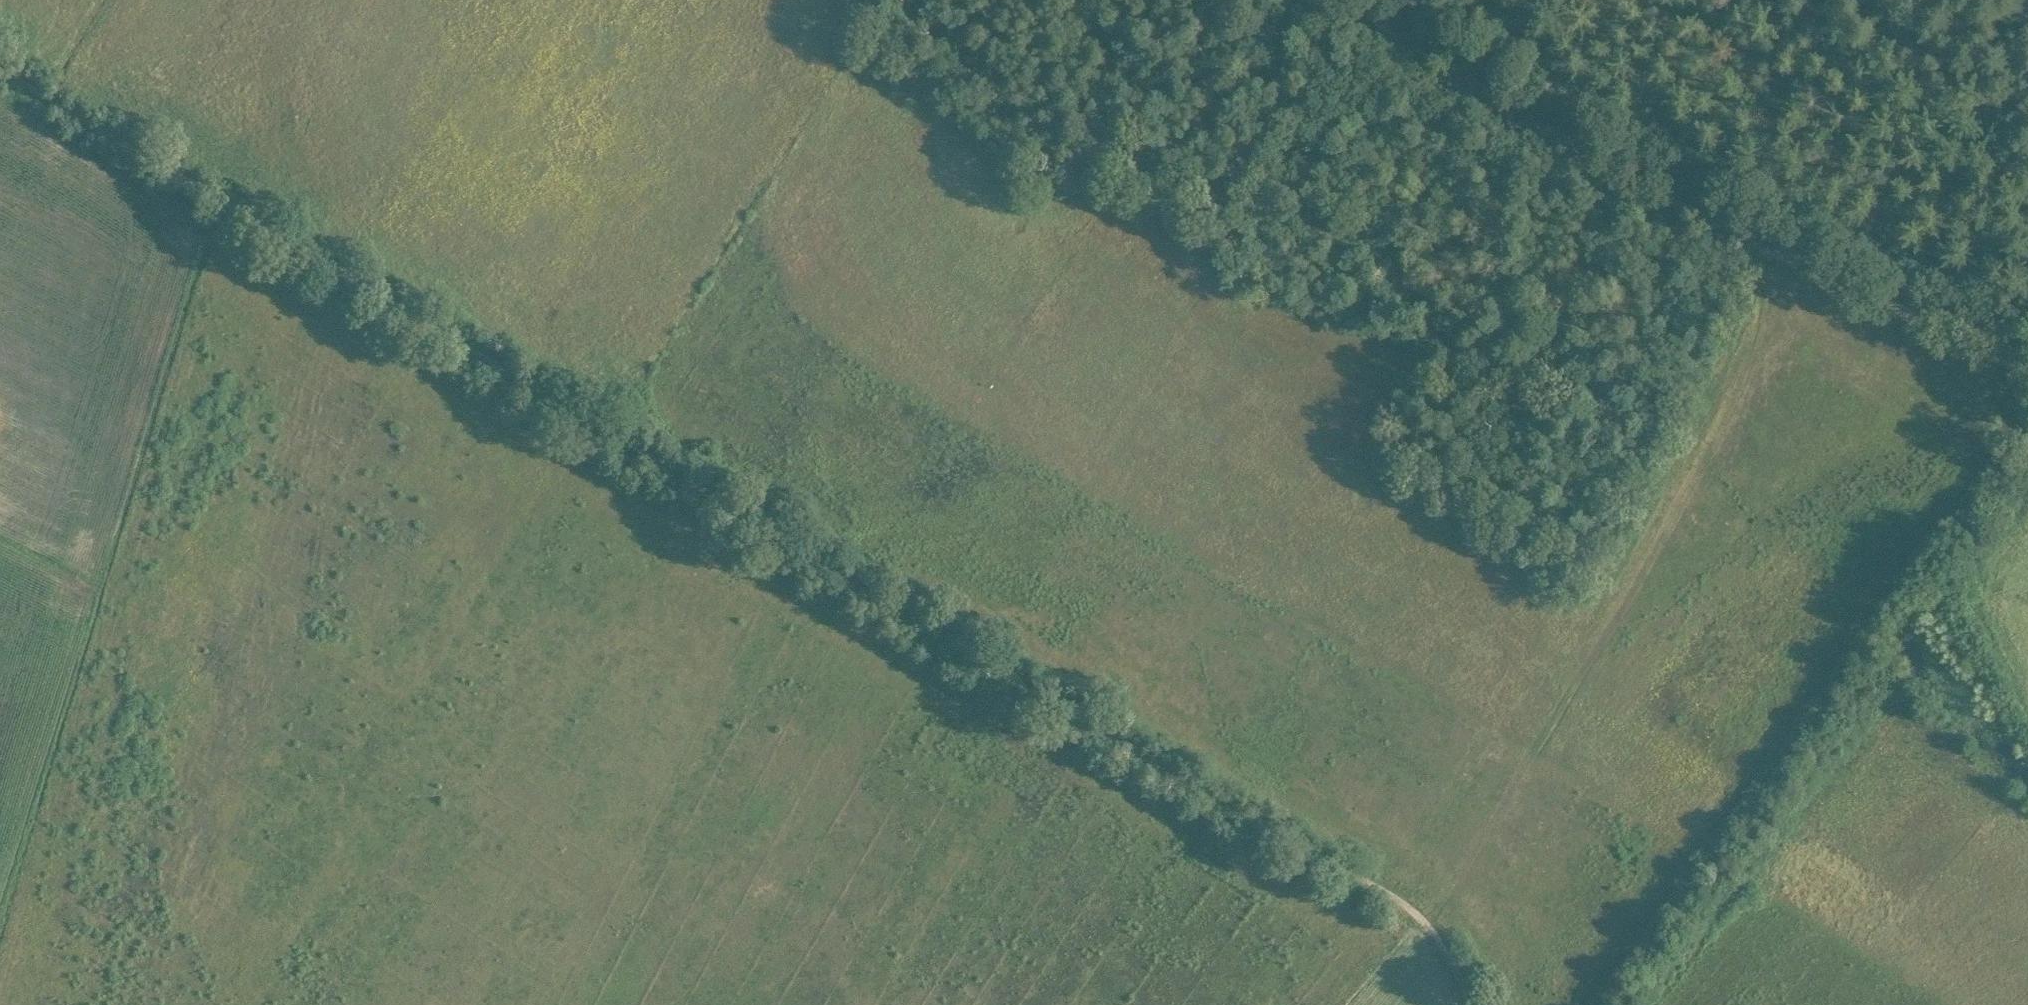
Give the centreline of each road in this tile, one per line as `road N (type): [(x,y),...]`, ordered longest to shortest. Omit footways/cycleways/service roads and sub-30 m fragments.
road 1 (track): [(0,73),(1385,894),(1429,929),(1478,1004)]
road 2 (track): [(2027,370),(1625,177),(1458,78),(1349,0)]
road 3 (track): [(1720,338),(1670,502),(1429,929)]
road 4 (track): [(1773,248),(1720,338),(1533,366),(1420,356)]

